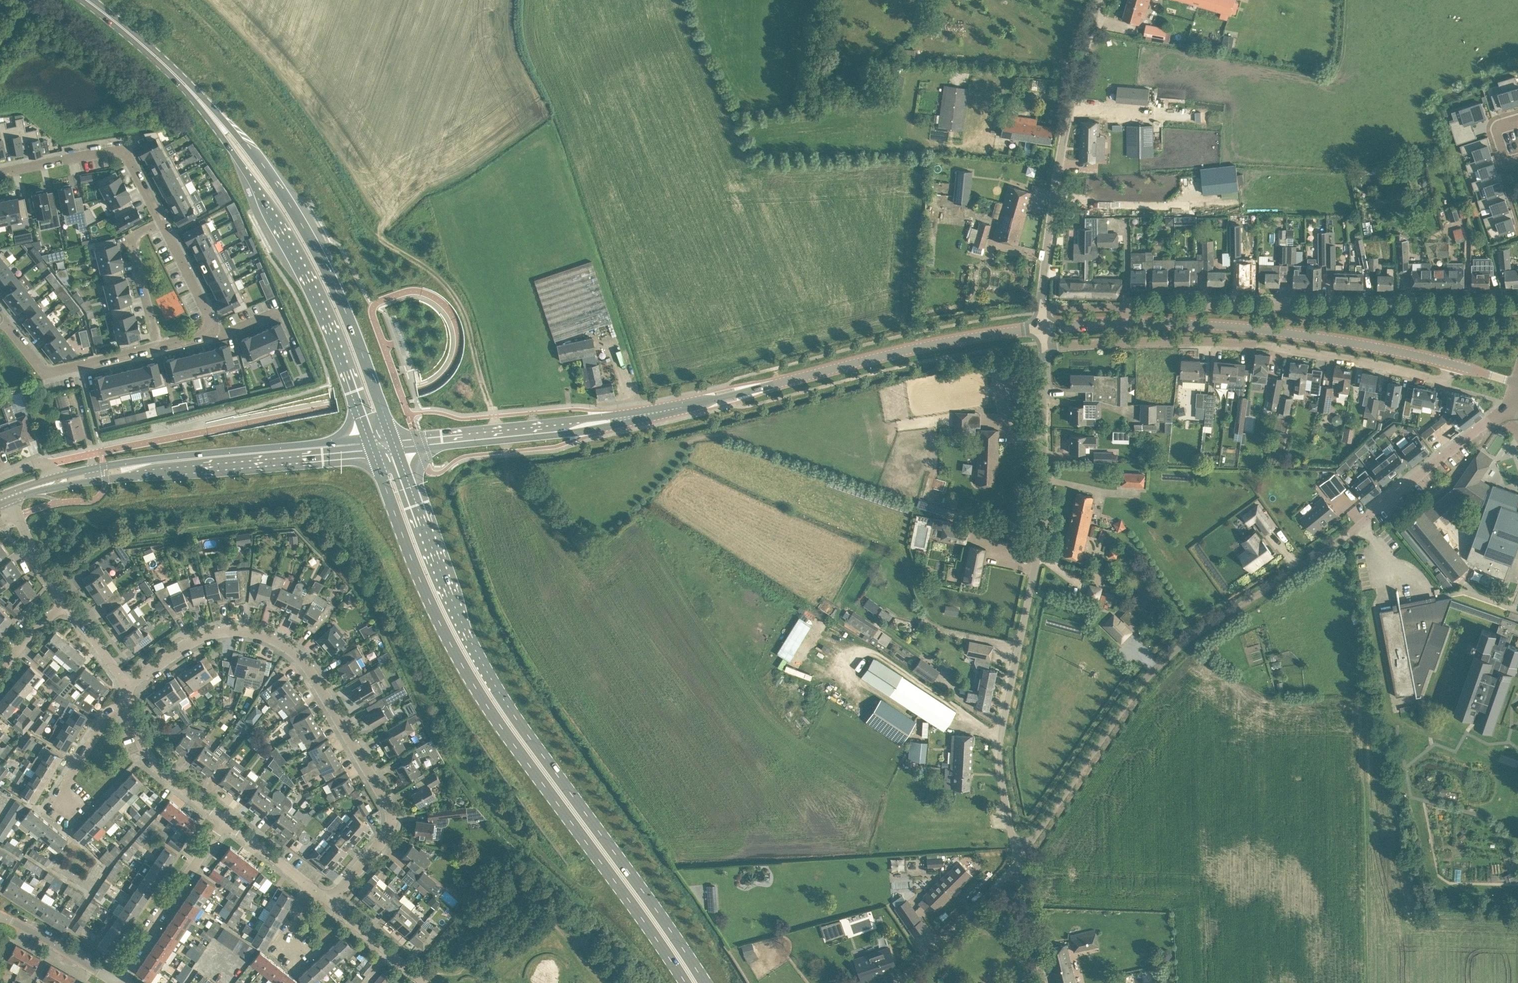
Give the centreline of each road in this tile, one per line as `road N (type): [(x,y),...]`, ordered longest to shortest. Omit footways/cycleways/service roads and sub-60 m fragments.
road 1 (residential): [(1015,861),(1170,654),(1349,533),(1517,397)]
road 2 (unclassified): [(395,444),(628,417),(920,347),(1044,327)]
road 3 (secondary): [(705,982),(486,670),(395,444)]
road 4 (secondary): [(371,446),(464,669),(685,982)]
road 5 (track): [(187,0),(297,121),(363,229),(439,271),(459,296),(495,433)]
road 6 (unclassified): [(1015,861),(999,808),(998,757),(1045,523),(1045,347)]
road 7 (residential): [(329,900),(391,822),(298,654),(275,638),(215,633),(126,686)]
road 8 (residential): [(1517,308),(1042,309)]
road 9 (secondary): [(395,444),(345,311),(295,212),(218,112),(147,48)]
road 10 (secondary): [(147,48),(209,118),(260,196),(328,328),(371,446)]
road 11 (unclassified): [(1045,347),(1257,344),(1444,381),(1451,364)]
road 12 (unclassified): [(1451,364),(1241,327),(1064,325)]
road 13 (unclassified): [(1042,309),(1065,133),(1105,0)]
road 14 (tertiary): [(166,465),(371,446)]
road 15 (residential): [(0,173),(122,152),(161,221)]
road 16 (residential): [(113,981),(225,817)]
road 17 (residential): [(157,346),(45,373),(1,317)]
road 18 (unclassified): [(892,982),(1015,861)]
road 19 (residential): [(225,817),(163,775),(144,753),(128,708)]
road 20 (residential): [(157,346),(132,237),(161,221)]
road 21 (residential): [(113,981),(0,917)]
road 22 (residential): [(423,982),(329,900)]
road 23 (unclassified): [(1045,982),(1015,861)]
road 24 (residential): [(161,221),(214,333)]

